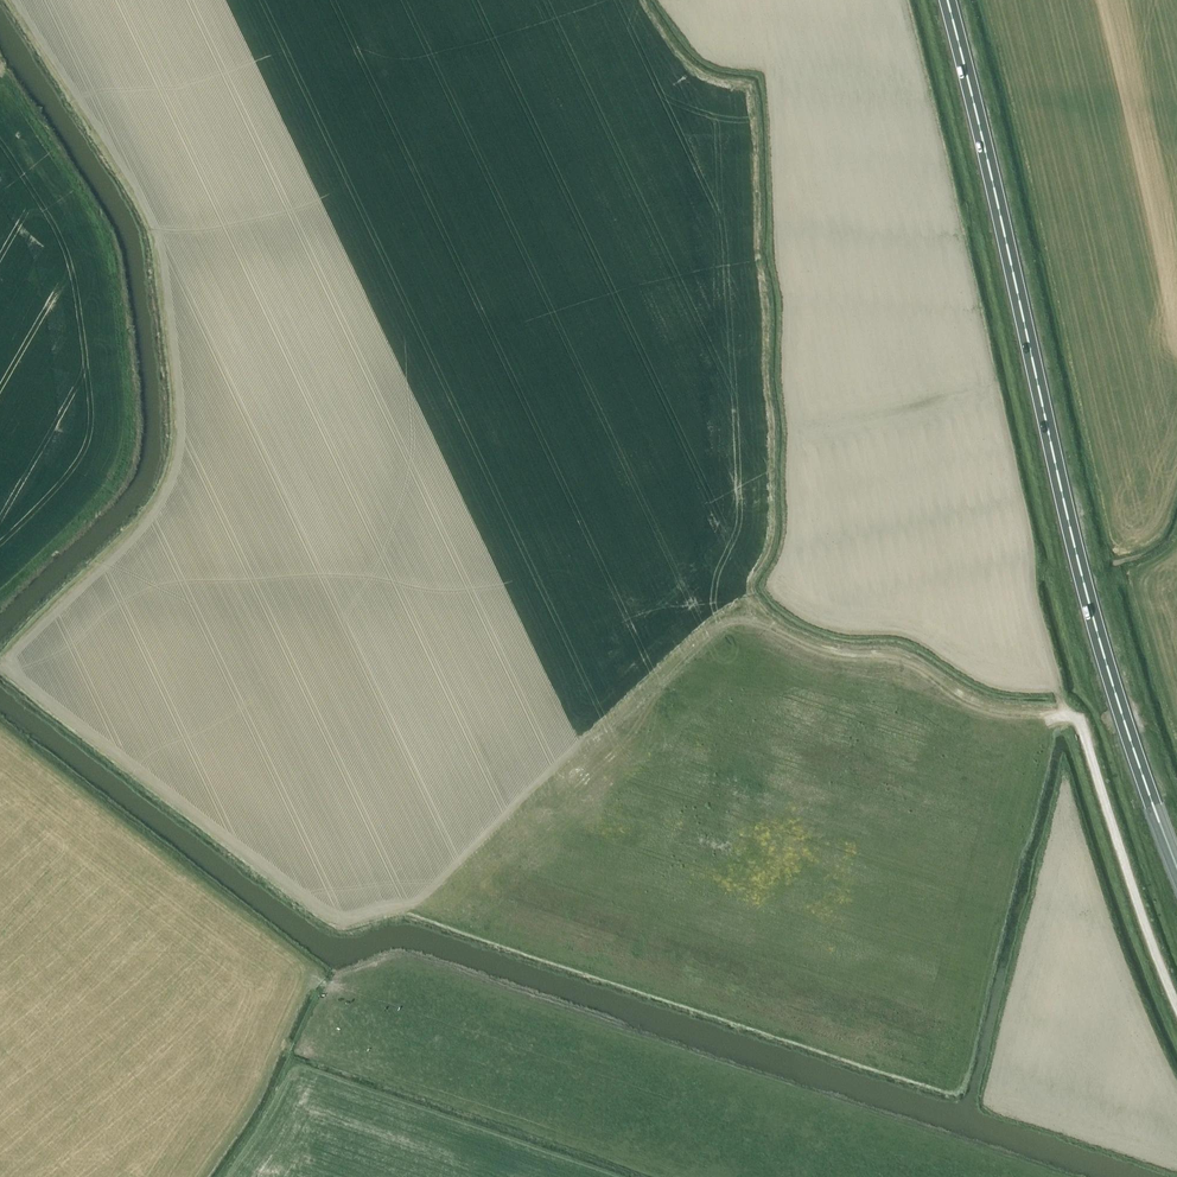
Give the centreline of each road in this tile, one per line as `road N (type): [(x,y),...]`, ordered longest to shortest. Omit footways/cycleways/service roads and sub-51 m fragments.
road 1 (trunk): [(1176,864),(1097,630),(947,0)]
road 2 (track): [(1176,1005),(1083,727),(1070,717),(1052,720)]

